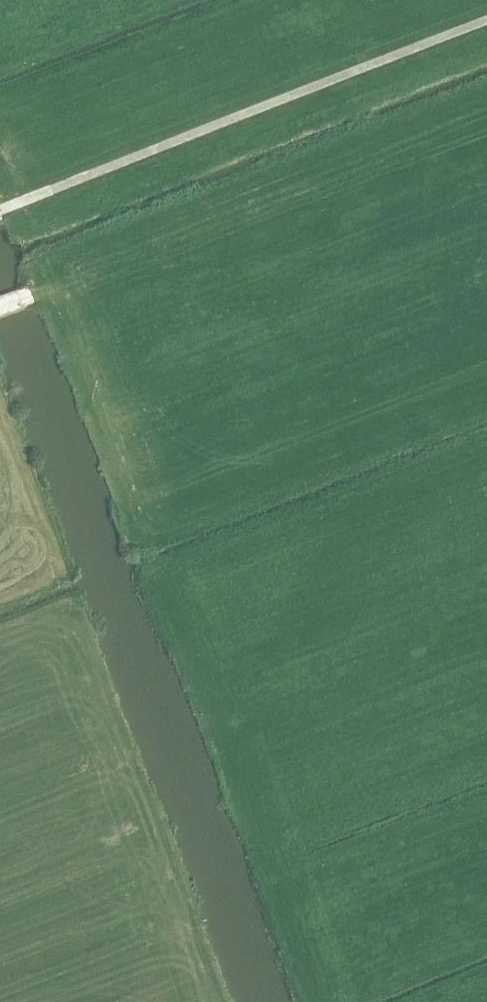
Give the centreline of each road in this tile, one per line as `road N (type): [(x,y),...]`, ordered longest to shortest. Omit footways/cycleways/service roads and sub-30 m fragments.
road 1 (track): [(0,211),(486,24)]

